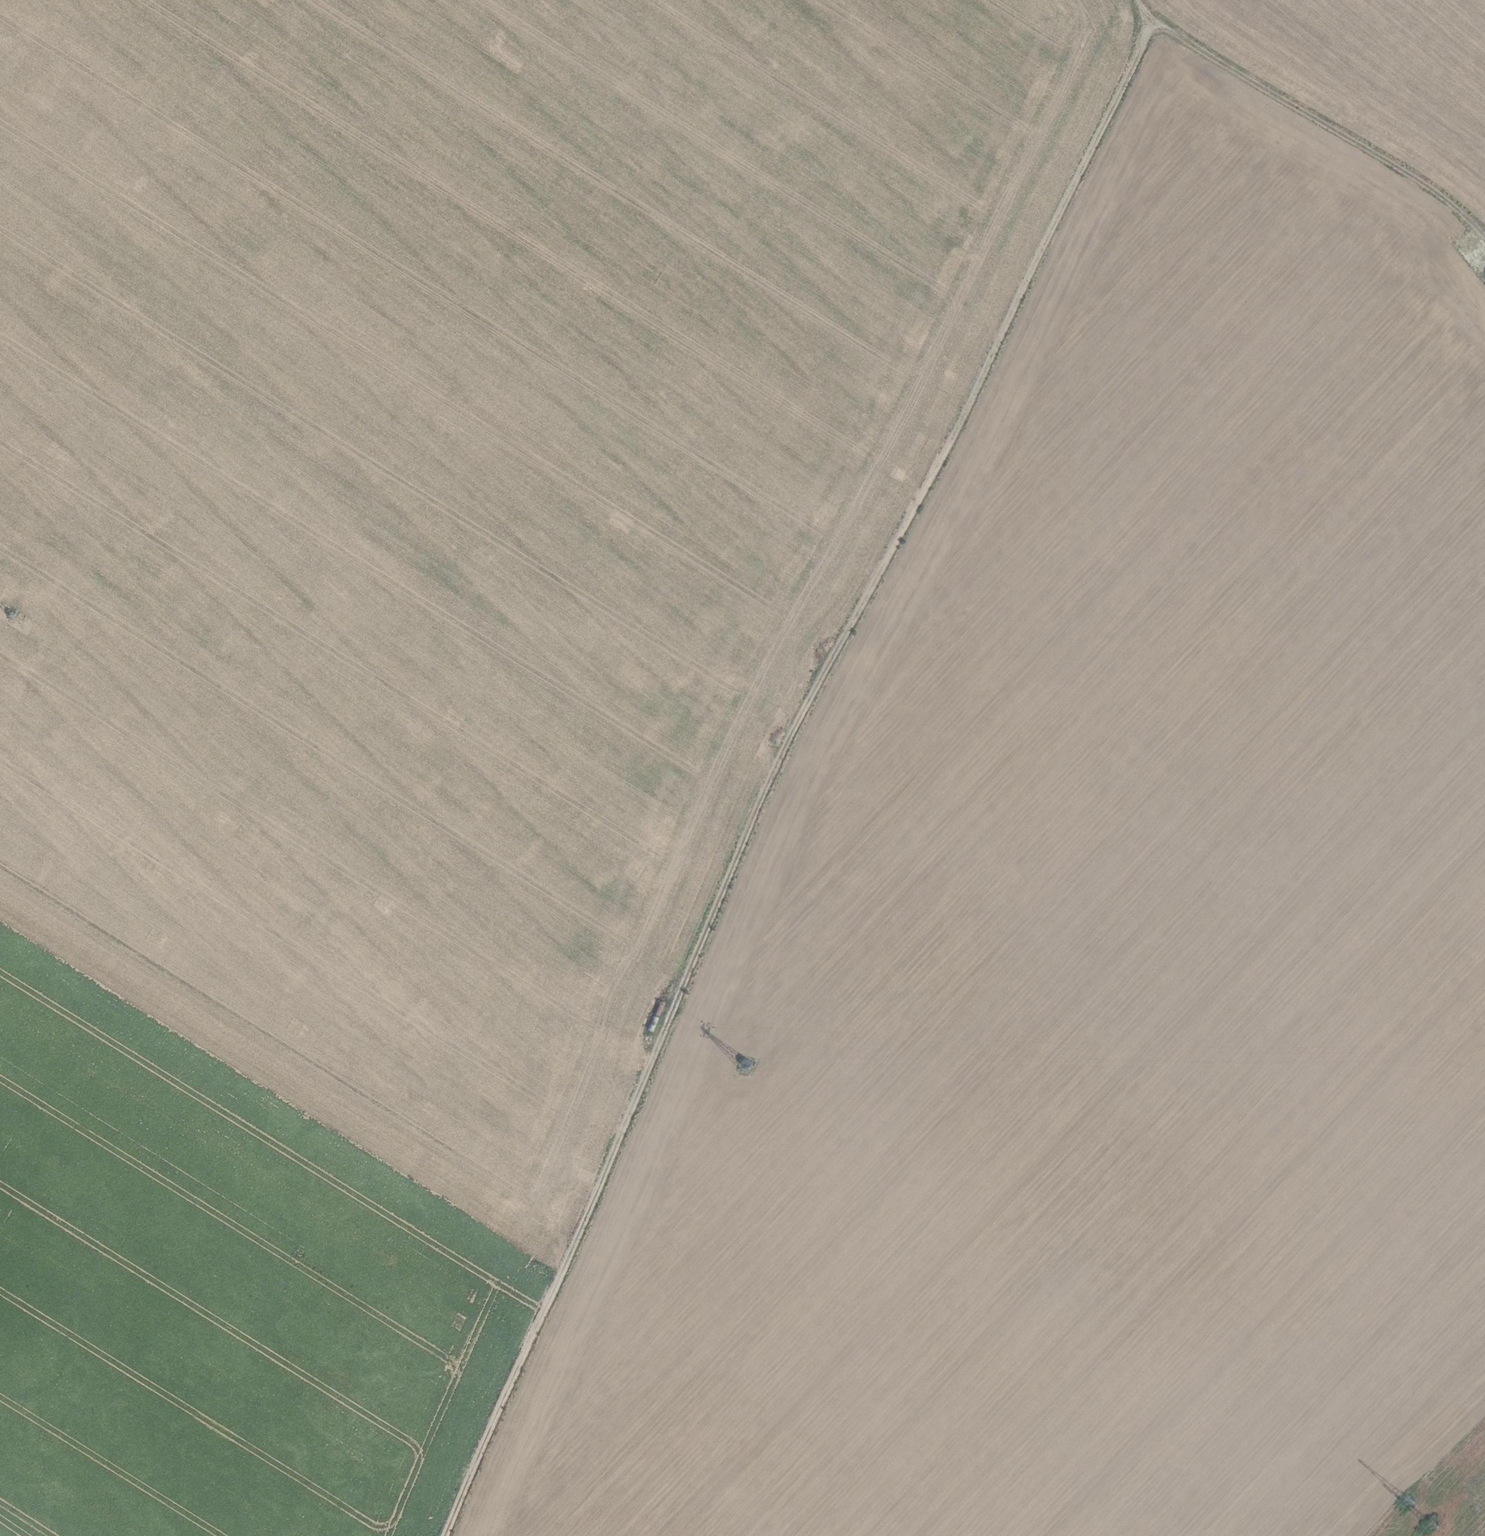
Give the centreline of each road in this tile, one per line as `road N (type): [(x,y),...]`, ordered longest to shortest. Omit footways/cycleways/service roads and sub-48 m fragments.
road 1 (track): [(445,1535),(765,789),(970,403),(1144,43),(1146,12)]
road 2 (track): [(1146,12),(1420,179),(1484,239)]

